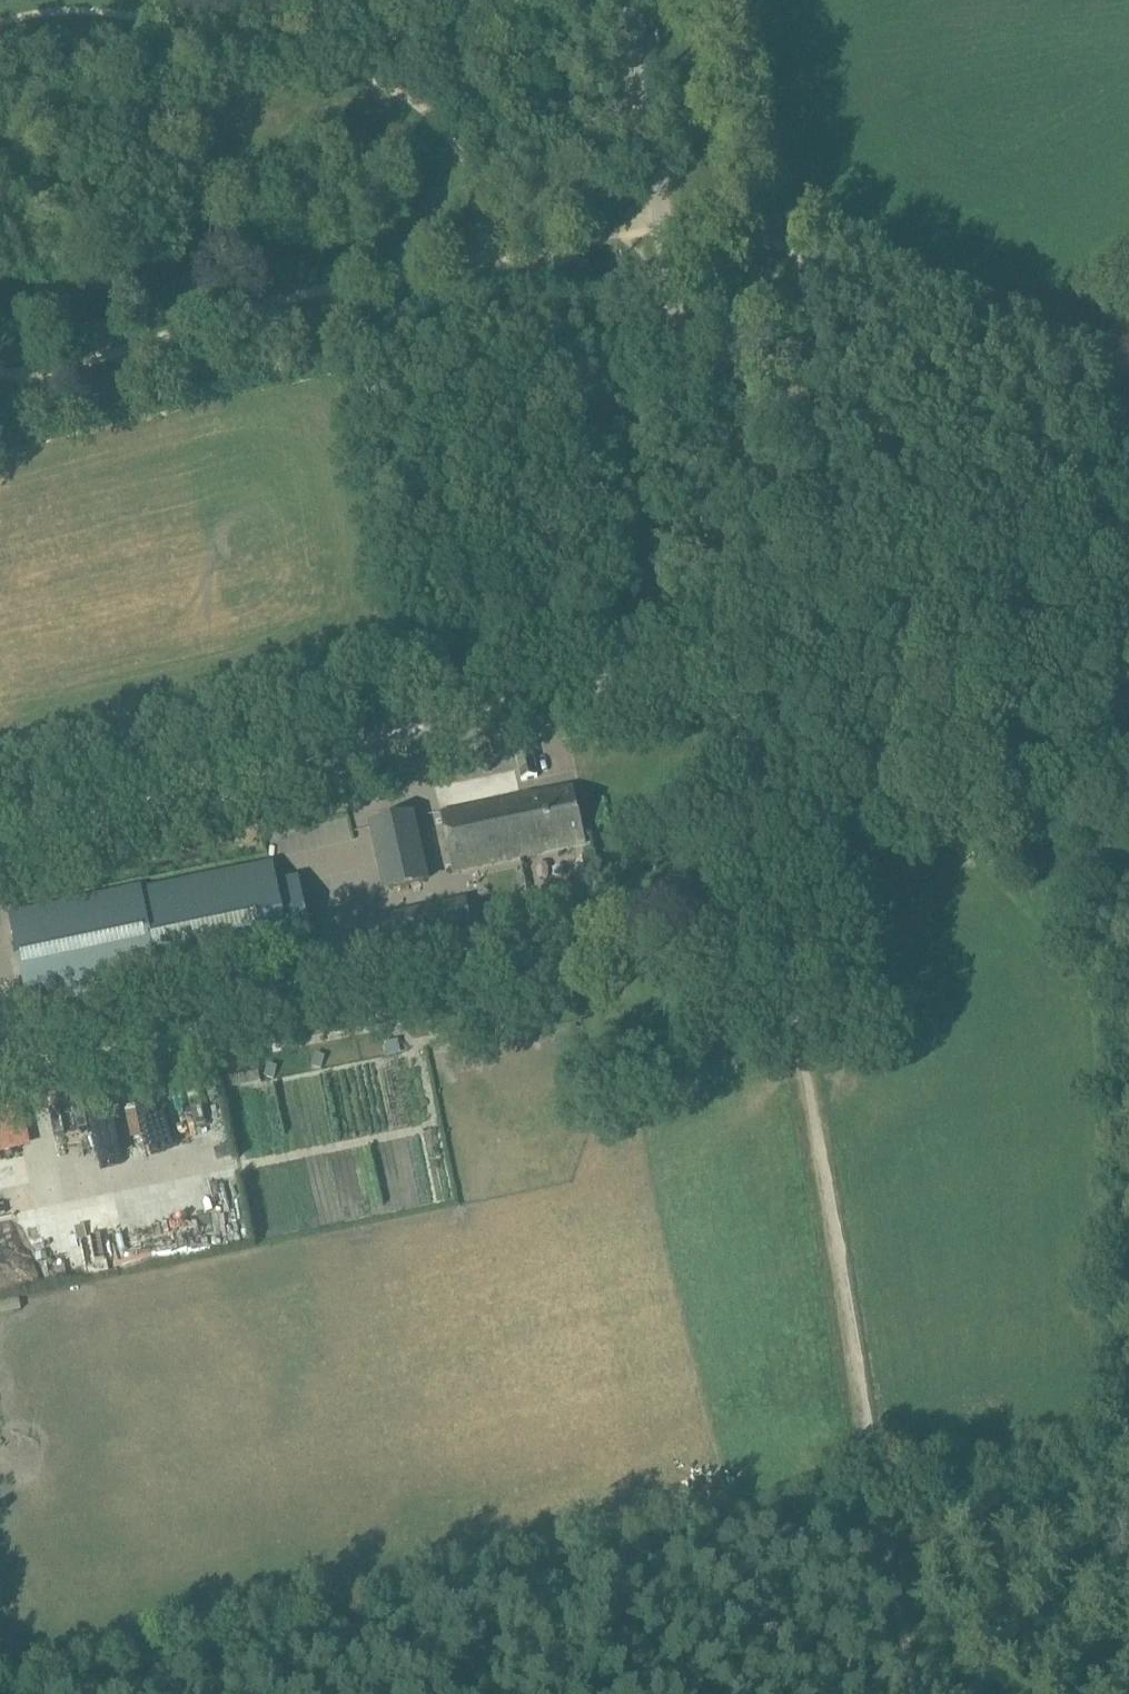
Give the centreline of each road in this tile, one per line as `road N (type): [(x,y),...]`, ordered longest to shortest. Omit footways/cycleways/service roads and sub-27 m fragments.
road 1 (unclassified): [(0,840),(1128,570)]
road 2 (track): [(870,1505),(736,667)]
road 3 (track): [(870,1505),(1128,1445)]
road 4 (track): [(904,1693),(870,1505)]

